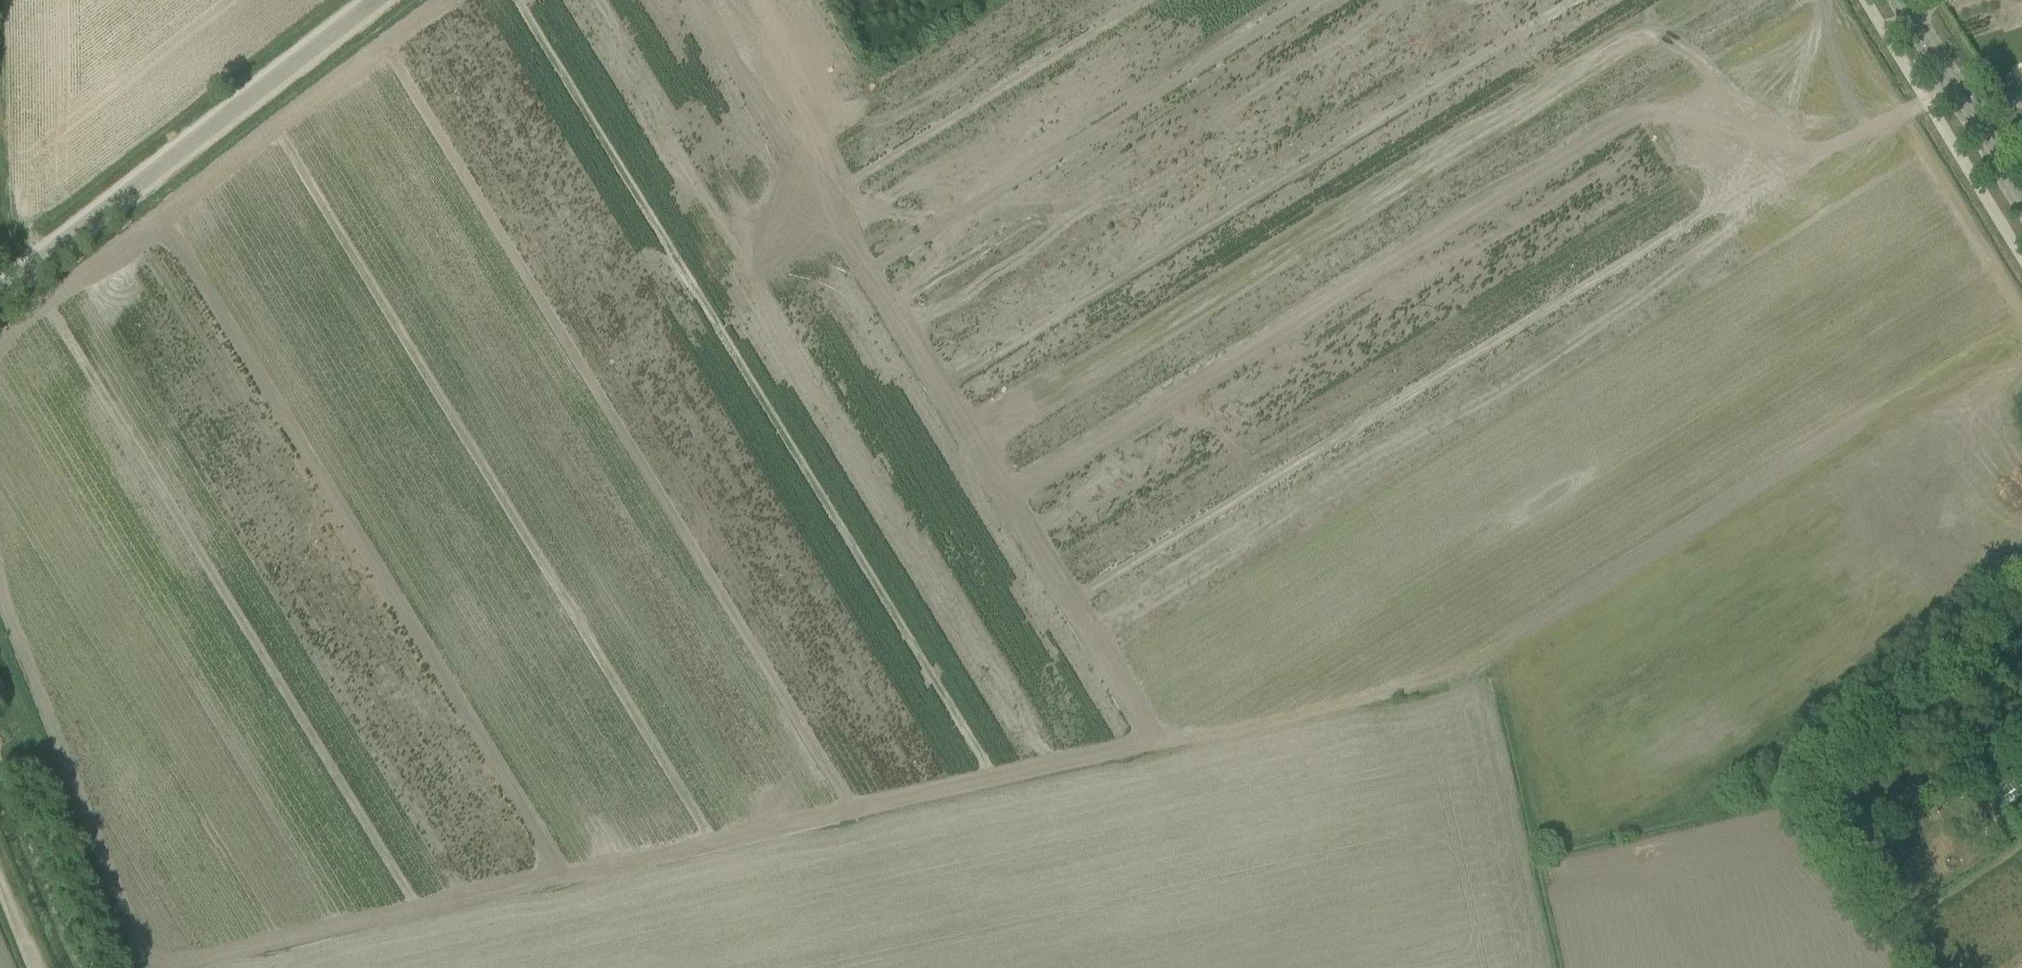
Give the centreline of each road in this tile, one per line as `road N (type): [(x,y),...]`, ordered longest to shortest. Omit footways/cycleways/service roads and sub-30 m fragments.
road 1 (unclassified): [(0,291),(373,0)]
road 2 (tertiary): [(2021,204),(1898,0)]

